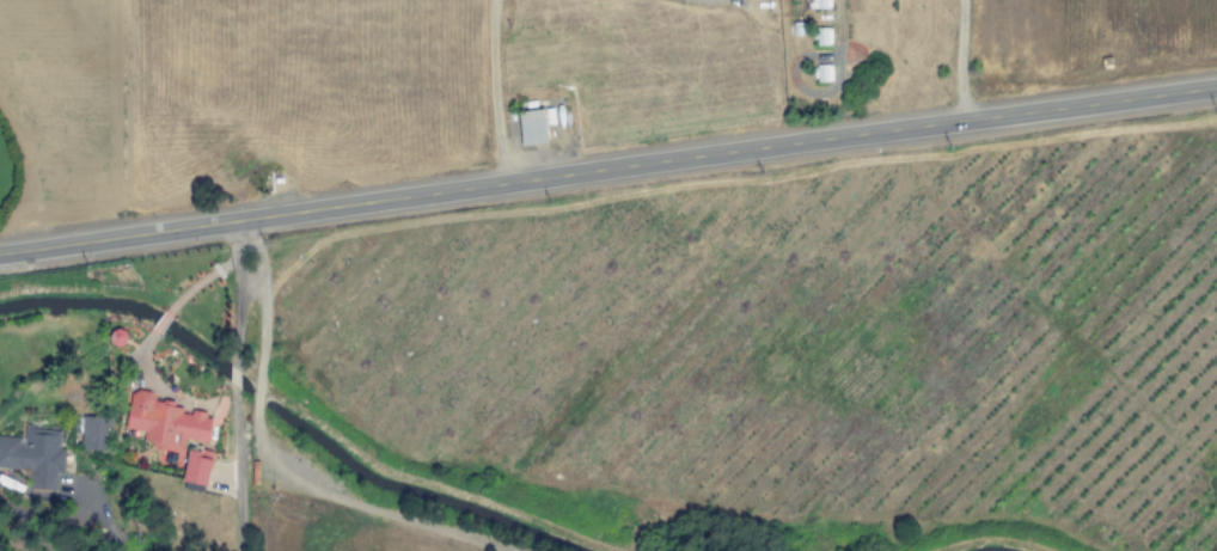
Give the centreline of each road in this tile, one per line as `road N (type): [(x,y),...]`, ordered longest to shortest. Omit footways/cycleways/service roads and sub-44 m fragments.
road 1 (secondary): [(1216,88),(0,255)]
road 2 (residential): [(236,550),(232,387)]
road 3 (residential): [(234,365),(233,225)]
road 4 (residential): [(968,122),(966,0)]

